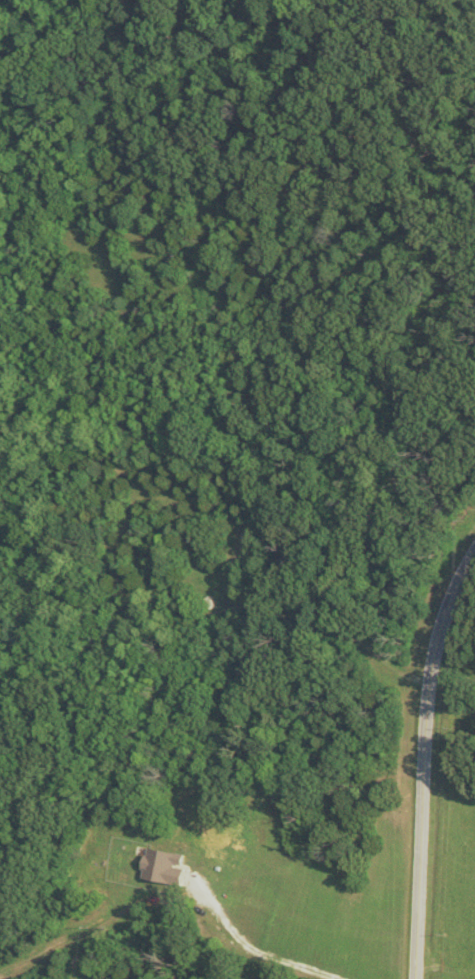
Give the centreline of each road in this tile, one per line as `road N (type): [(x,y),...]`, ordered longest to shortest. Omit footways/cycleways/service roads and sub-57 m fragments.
road 1 (secondary): [(474,545),(438,634),(424,757),(416,978)]
road 2 (residential): [(0,962),(129,888),(182,881),(232,944),(333,978)]

